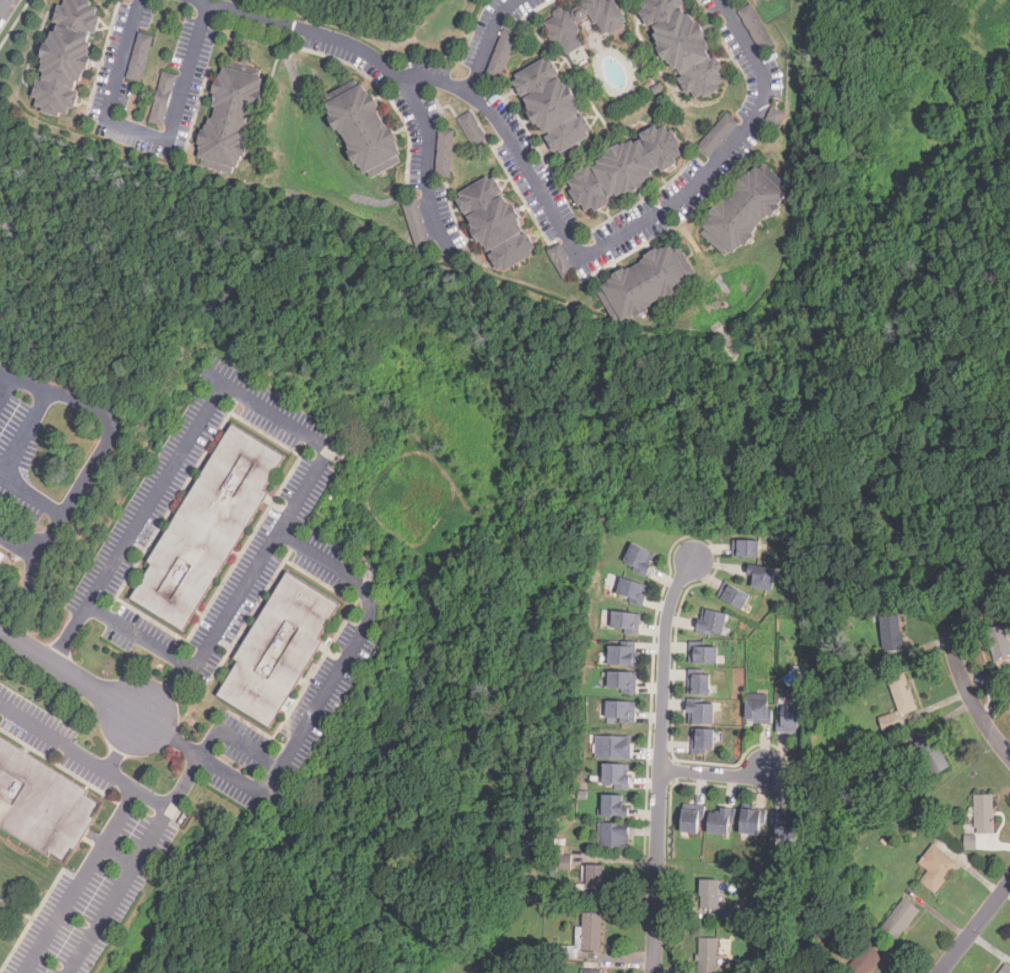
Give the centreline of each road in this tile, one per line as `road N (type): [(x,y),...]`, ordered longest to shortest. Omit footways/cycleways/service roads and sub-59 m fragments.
road 1 (residential): [(664,633),(654,972)]
road 2 (residential): [(1009,757),(963,684),(946,602)]
road 3 (residential): [(0,631),(140,715)]

